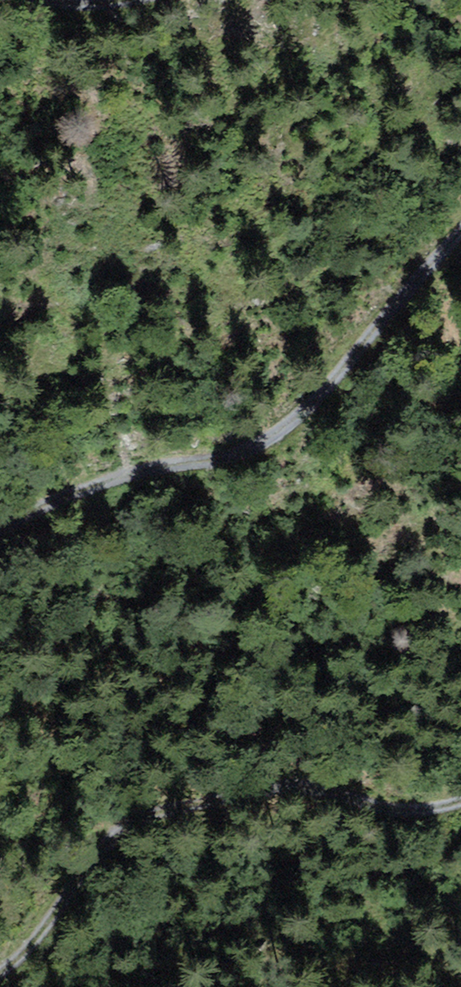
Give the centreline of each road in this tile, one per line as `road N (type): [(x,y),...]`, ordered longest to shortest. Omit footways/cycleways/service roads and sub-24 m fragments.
road 1 (track): [(0,529),(69,489),(164,457),(261,448),(460,233)]
road 2 (track): [(460,796),(412,809),(295,782),(154,810),(102,850),(15,962),(0,968)]

